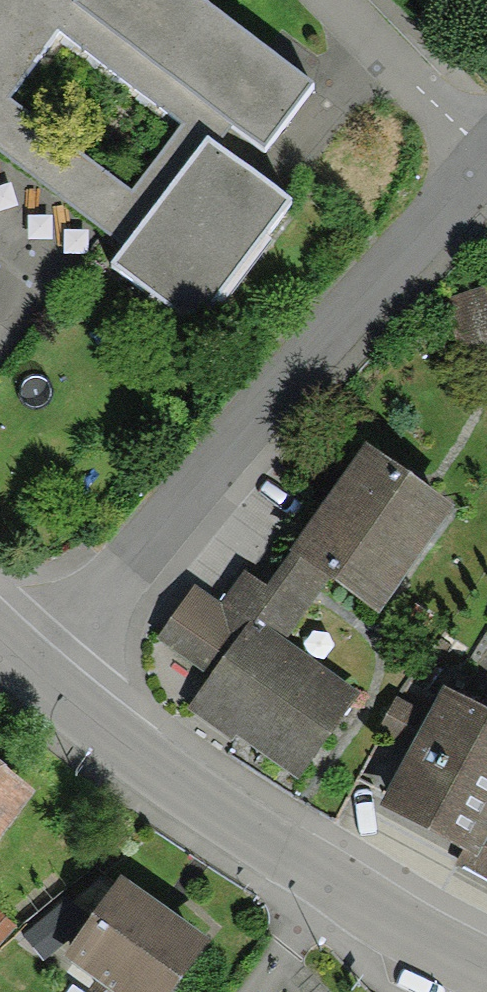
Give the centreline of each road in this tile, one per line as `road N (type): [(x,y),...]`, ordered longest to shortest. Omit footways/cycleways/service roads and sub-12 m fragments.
road 1 (unclassified): [(475,163),(30,668)]
road 2 (tertiary): [(30,668),(322,878),(486,965)]
road 3 (residential): [(475,163),(327,0)]

